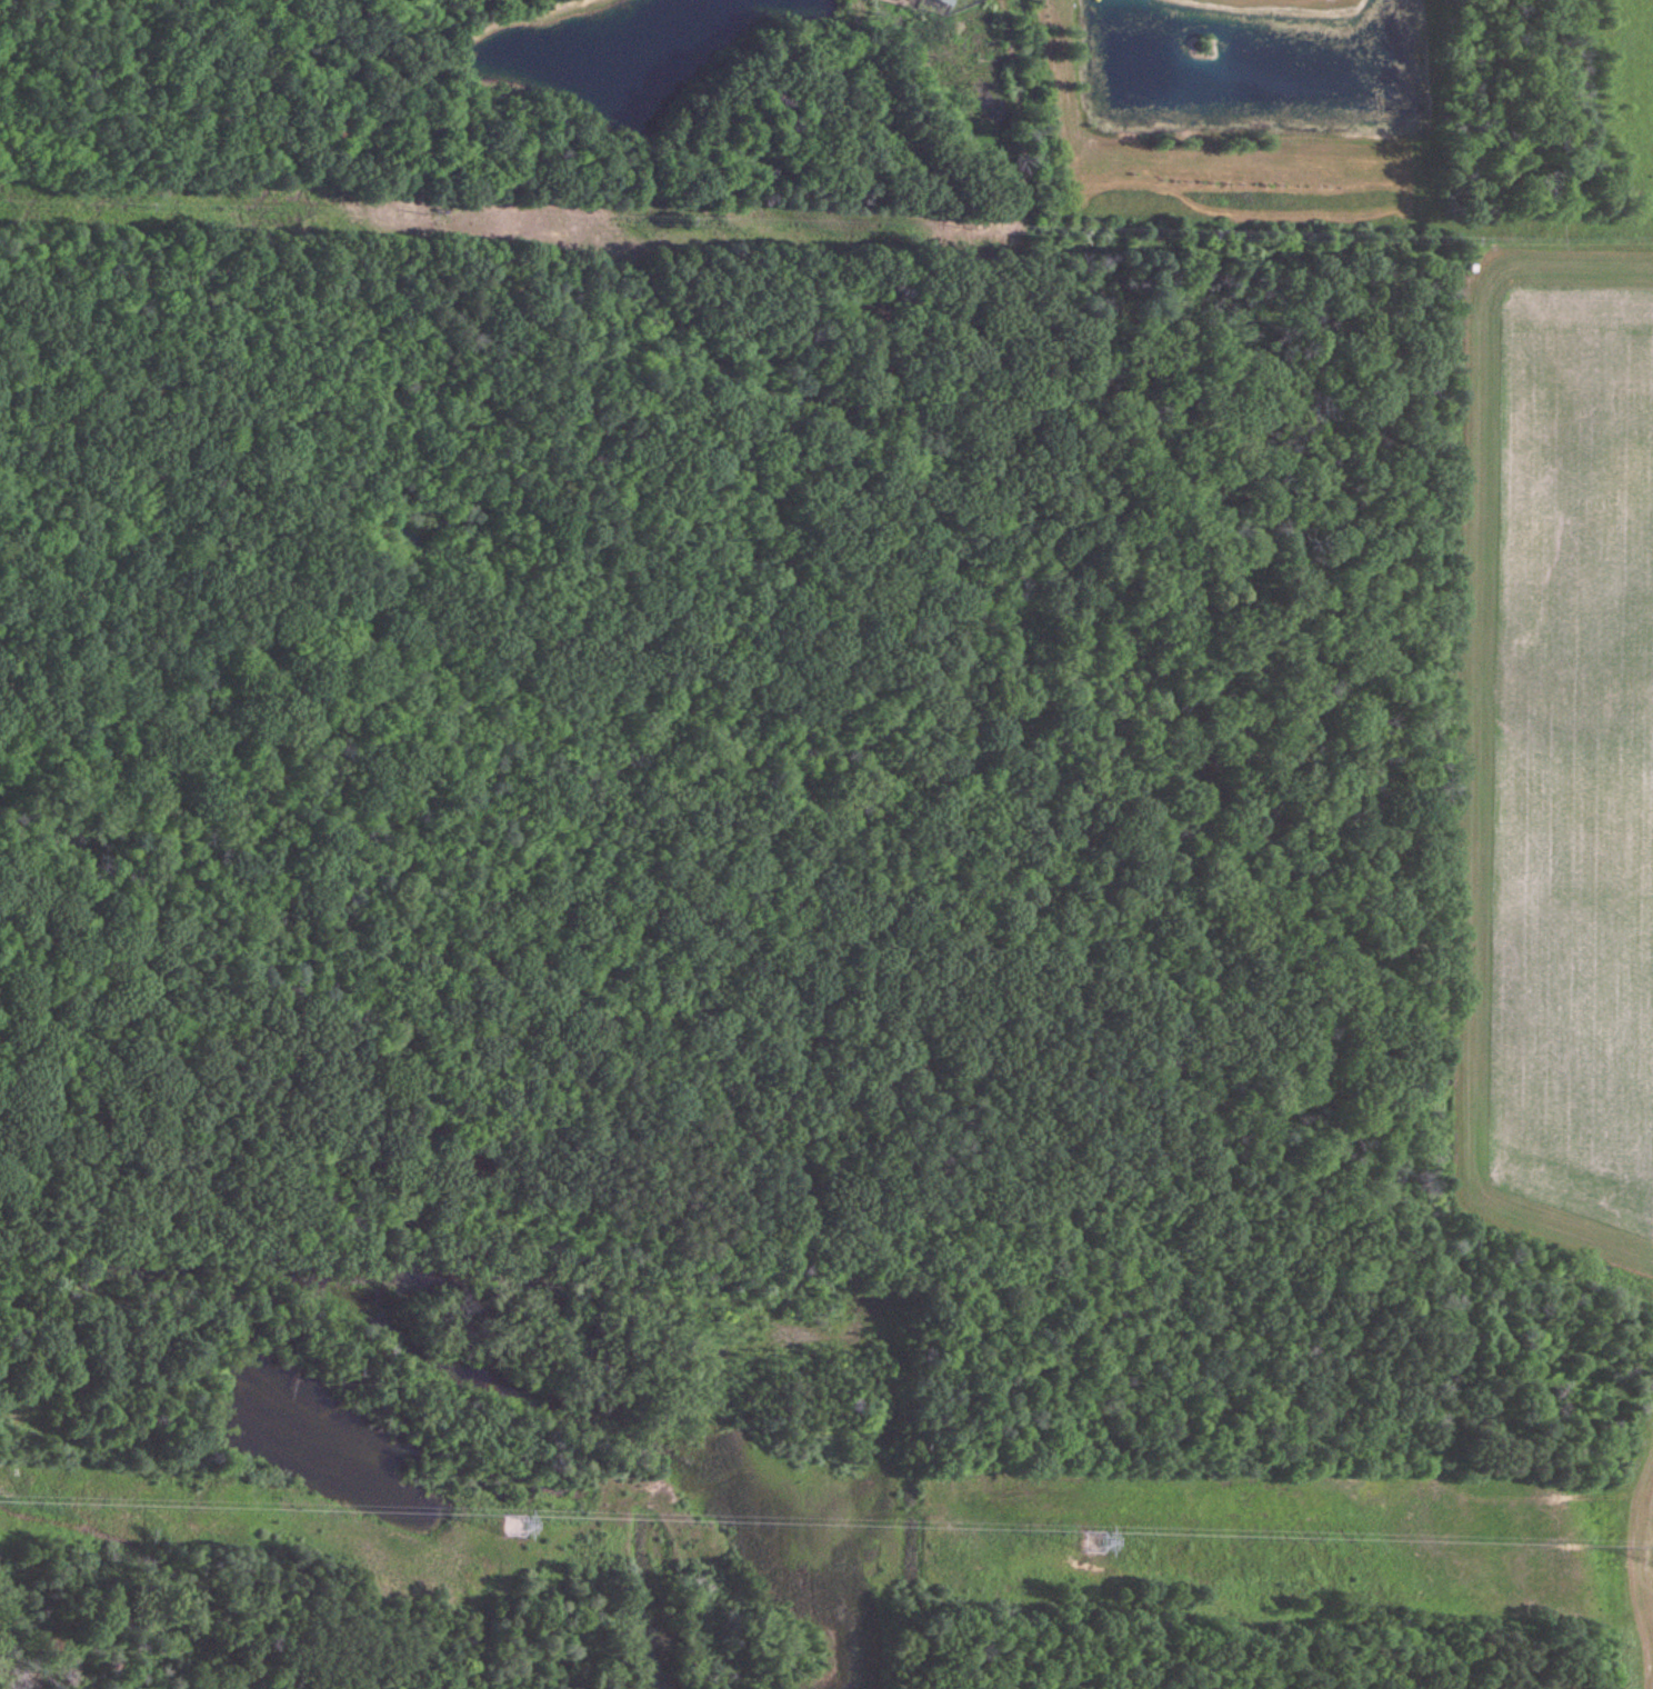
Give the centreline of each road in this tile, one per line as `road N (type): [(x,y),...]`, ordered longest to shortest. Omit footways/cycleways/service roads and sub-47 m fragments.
road 1 (track): [(1652,1259),(1524,1211),(1483,1170),(1479,1140),(1487,311),(1493,280),(1534,266)]
road 2 (track): [(1433,0),(1423,202),(1416,214),(1384,226),(1099,216),(1084,204),(1072,163),(1044,0)]
road 3 (track): [(0,1417),(70,1446),(199,1529)]

